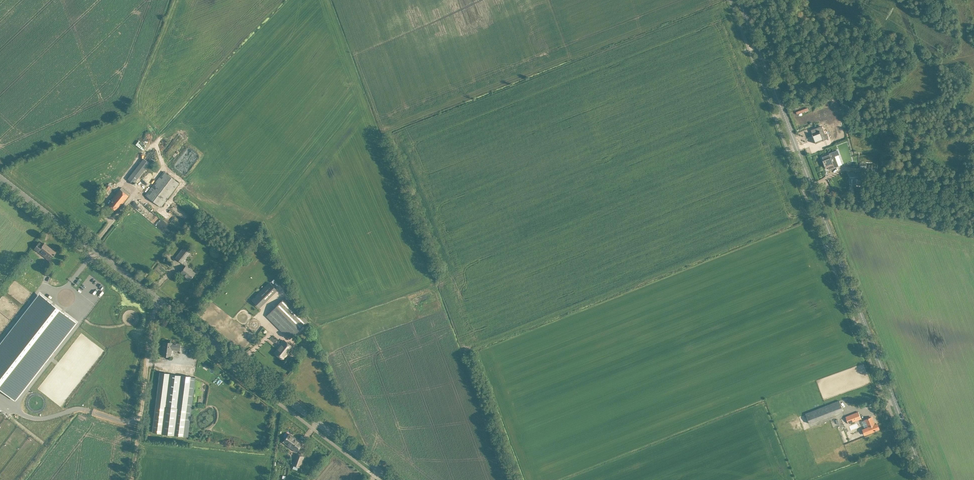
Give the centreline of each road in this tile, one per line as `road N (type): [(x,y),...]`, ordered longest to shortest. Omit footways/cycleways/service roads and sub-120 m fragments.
road 1 (tertiary): [(925,479),(740,0)]
road 2 (tertiary): [(390,479),(0,179)]
road 3 (track): [(133,479),(156,308)]
road 4 (track): [(973,226),(814,193)]

